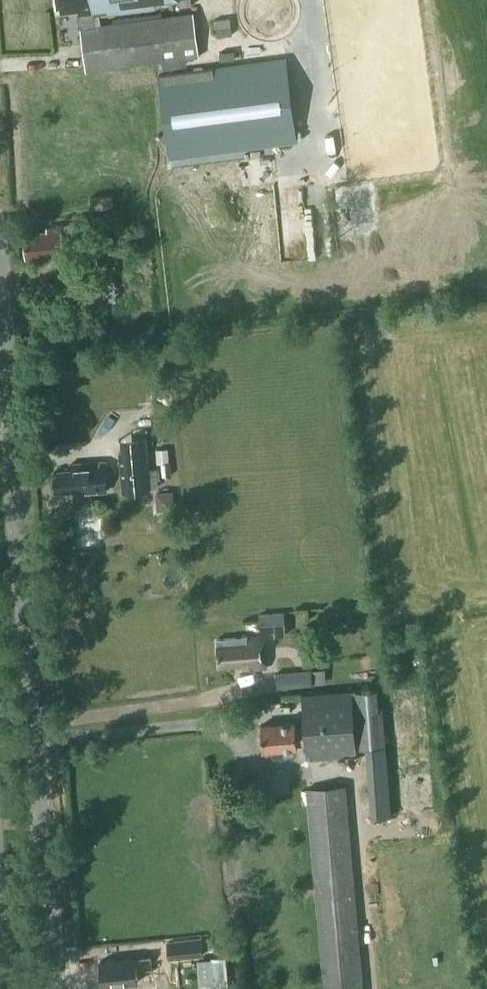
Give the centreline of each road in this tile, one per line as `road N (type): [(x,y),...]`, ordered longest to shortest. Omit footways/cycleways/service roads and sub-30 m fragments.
road 1 (tertiary): [(57,988),(0,275)]

